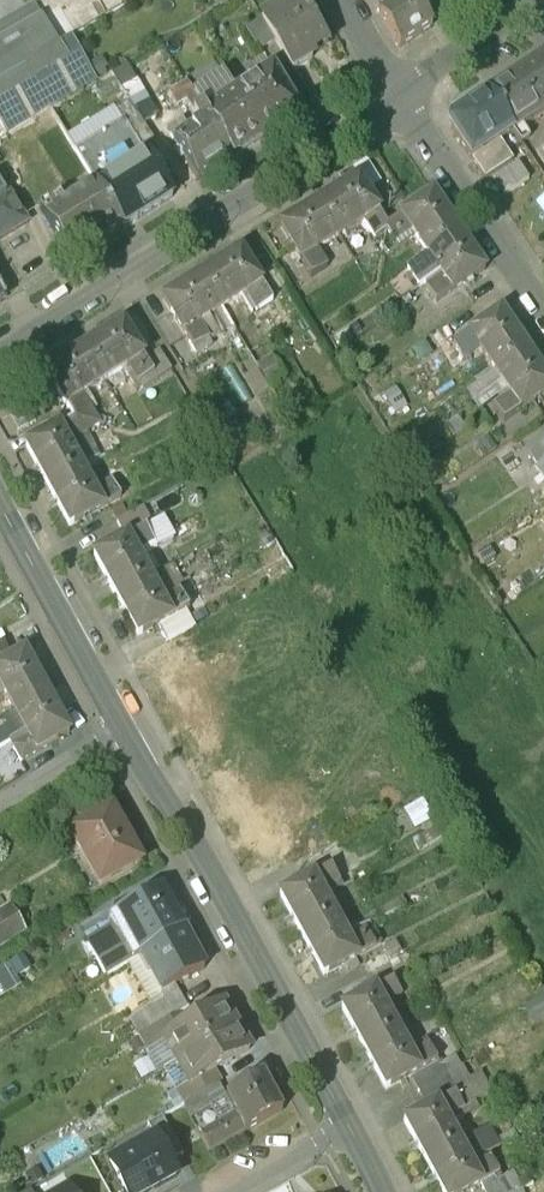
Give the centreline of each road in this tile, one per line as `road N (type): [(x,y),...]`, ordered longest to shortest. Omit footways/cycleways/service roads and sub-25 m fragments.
road 1 (residential): [(401,96),(0,354)]
road 2 (tertiary): [(353,1133),(122,730)]
road 3 (tertiary): [(122,730),(0,498)]
road 4 (residential): [(401,96),(543,313)]
road 5 (residential): [(543,7),(401,96)]
road 6 (residential): [(122,730),(0,807)]
road 7 (residential): [(353,1133),(239,1191)]

